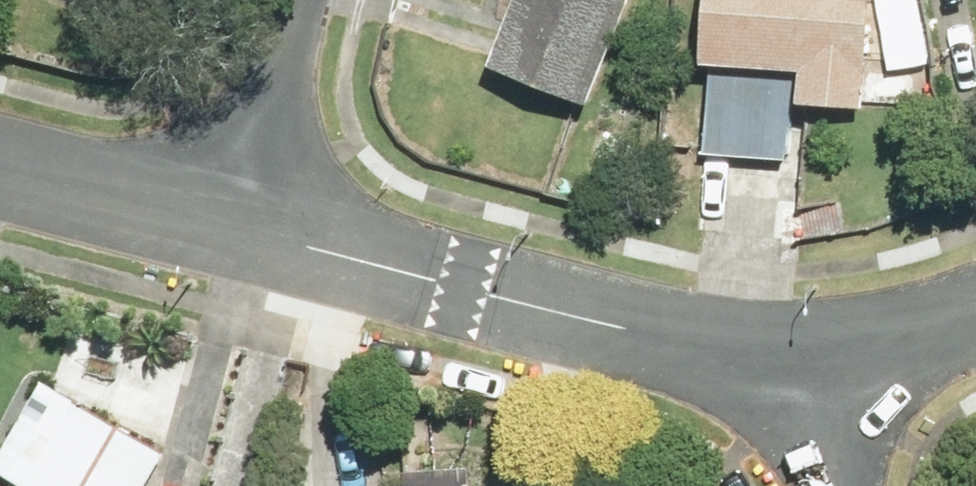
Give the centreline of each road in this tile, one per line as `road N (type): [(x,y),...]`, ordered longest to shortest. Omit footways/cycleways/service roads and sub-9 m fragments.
road 1 (residential): [(800,355),(695,336),(269,230)]
road 2 (residential): [(269,230),(0,163)]
road 3 (residential): [(269,230),(316,0)]
road 4 (residential): [(975,324),(936,342),(800,355)]
road 5 (residential): [(860,485),(800,355)]

